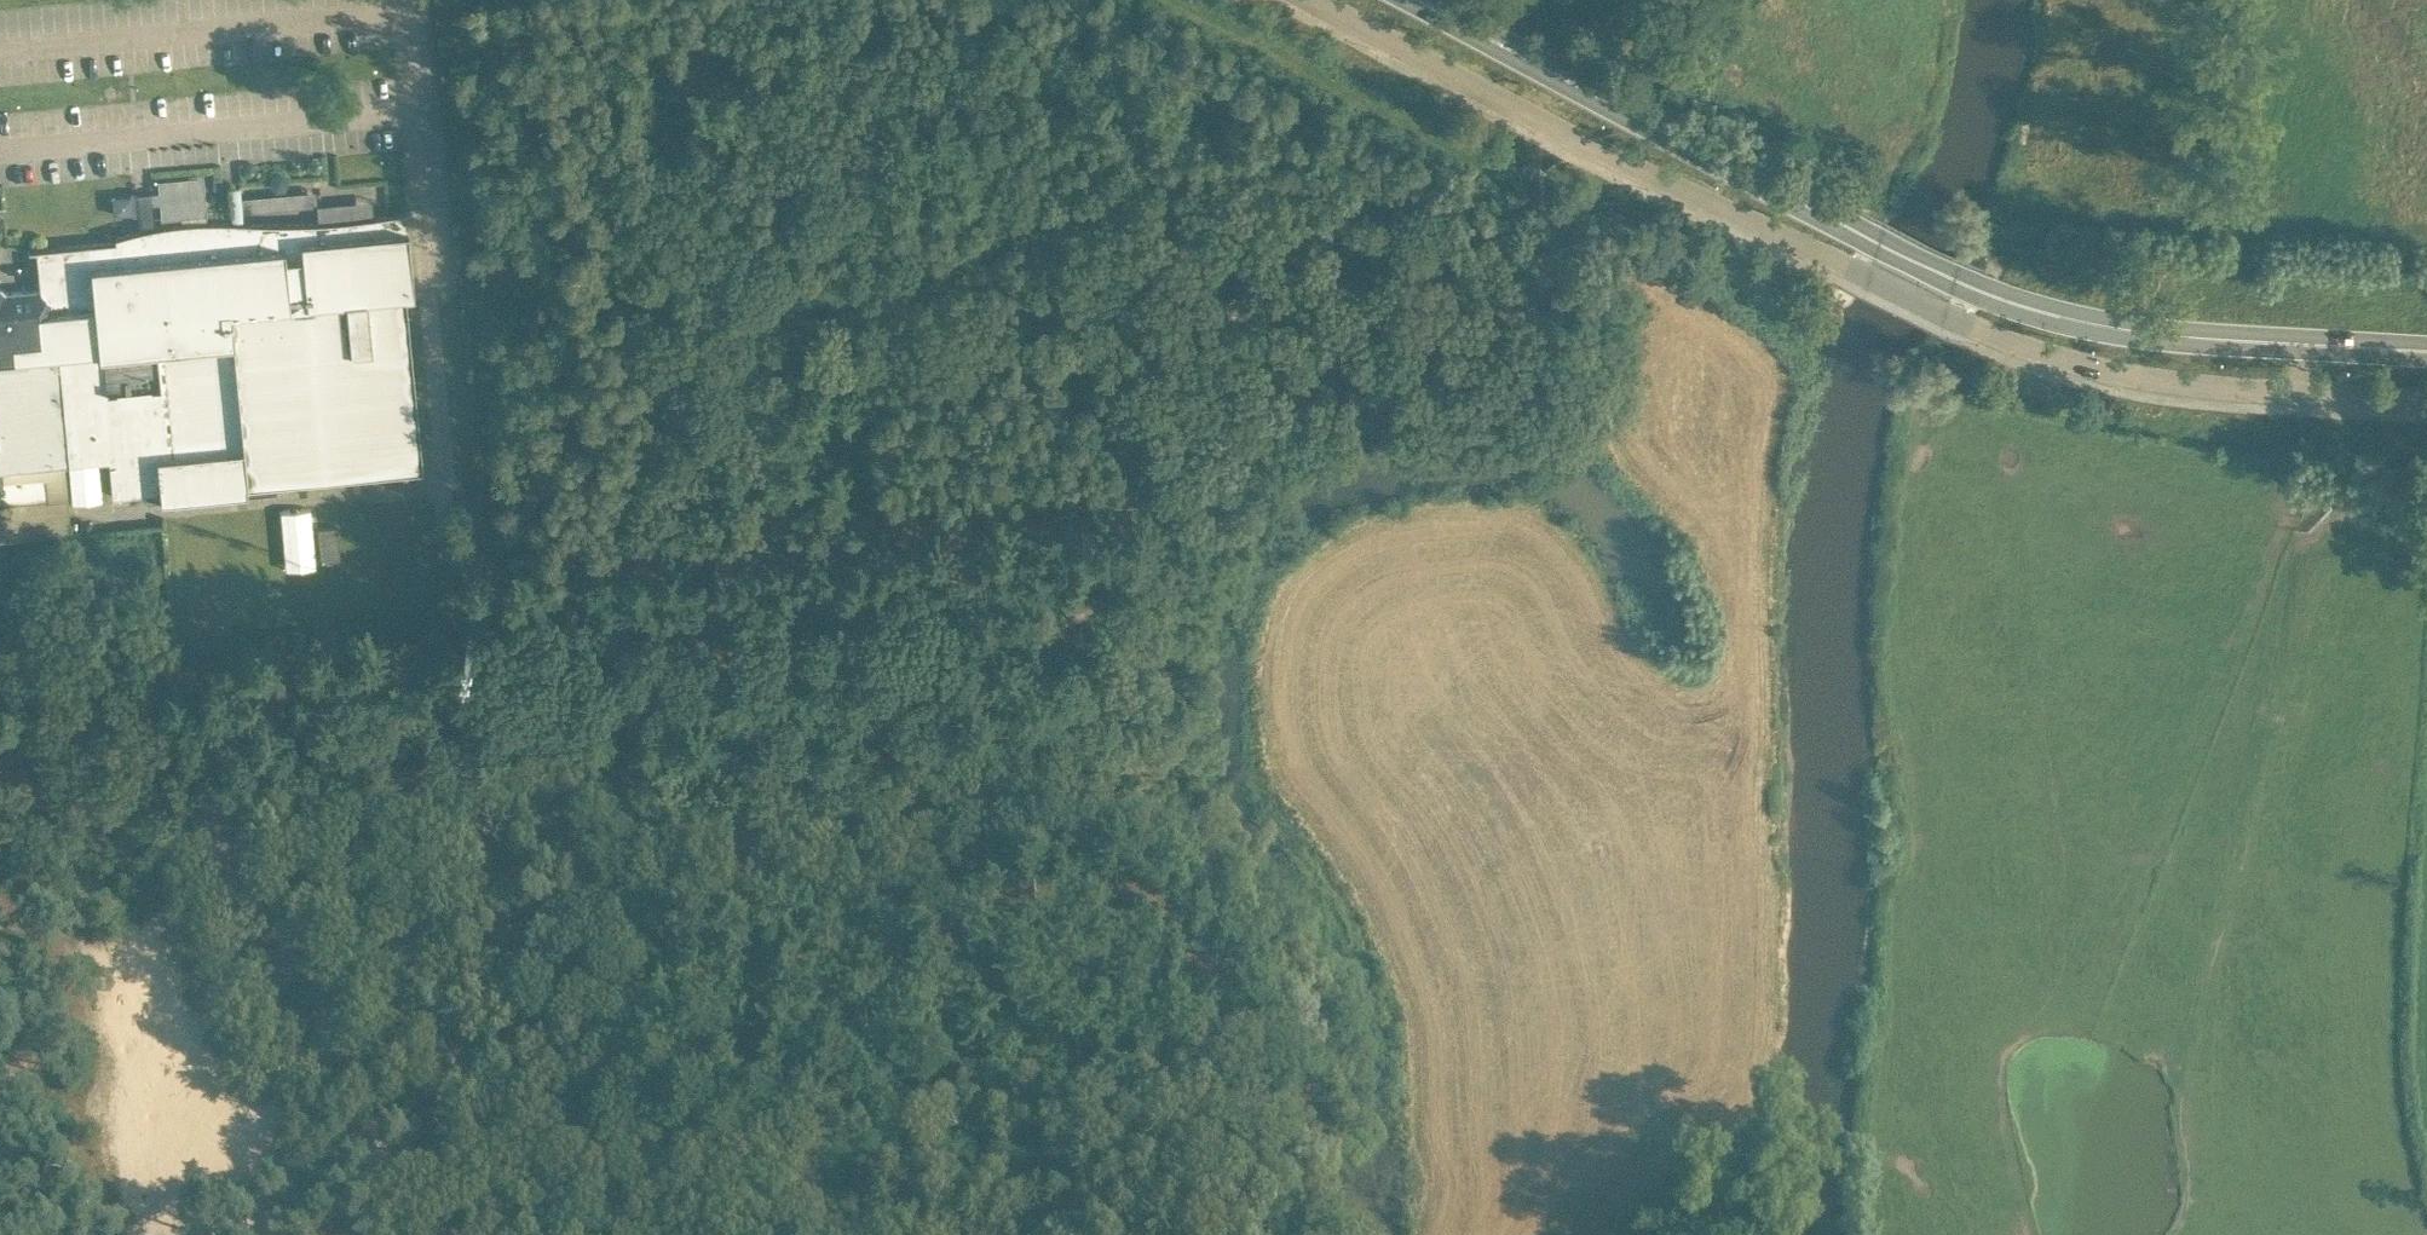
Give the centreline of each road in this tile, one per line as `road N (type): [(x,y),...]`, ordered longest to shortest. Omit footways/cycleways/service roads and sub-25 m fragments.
road 1 (residential): [(1299,0),(1993,335),(2168,380),(2298,391)]
road 2 (tertiary): [(2015,301),(1417,0)]
road 3 (tertiary): [(2015,301),(2132,329),(2300,342)]
road 4 (residential): [(2298,391),(2426,398)]
road 5 (tertiary): [(2300,342),(2426,349)]

